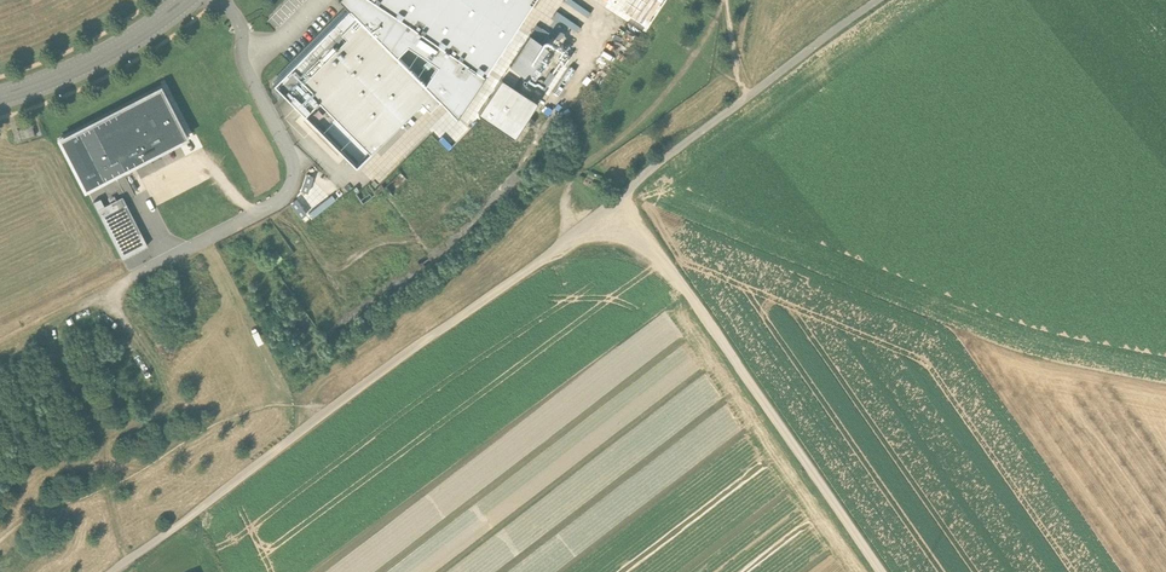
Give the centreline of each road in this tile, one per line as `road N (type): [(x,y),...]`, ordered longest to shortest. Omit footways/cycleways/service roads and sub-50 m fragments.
road 1 (residential): [(878,0),(112,571)]
road 2 (track): [(881,571),(618,199)]
road 3 (unclassified): [(223,0),(241,26),(248,75),(292,159),(292,185),(276,203),(132,281)]
road 4 (track): [(0,541),(27,519),(106,488),(234,417),(277,404),(323,414)]
road 5 (track): [(132,281),(73,311),(58,337),(104,449),(125,562)]
road 6 (tertiary): [(0,99),(100,63),(188,0)]

